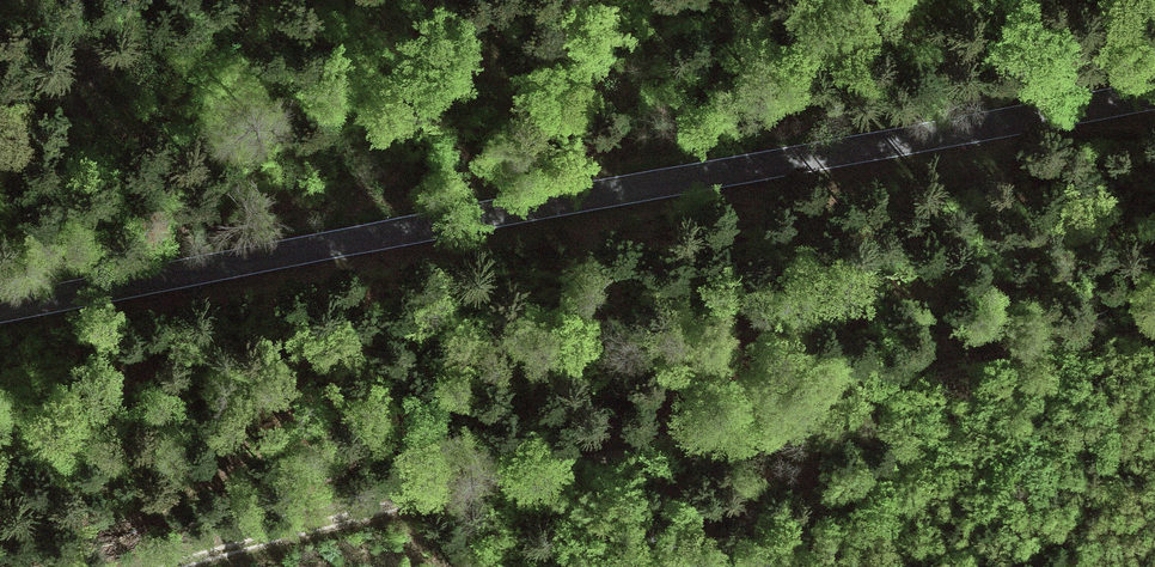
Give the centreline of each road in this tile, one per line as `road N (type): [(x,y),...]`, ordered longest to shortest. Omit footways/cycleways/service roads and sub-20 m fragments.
road 1 (tertiary): [(1154,94),(0,311)]
road 2 (track): [(183,566),(690,427),(1154,329)]

